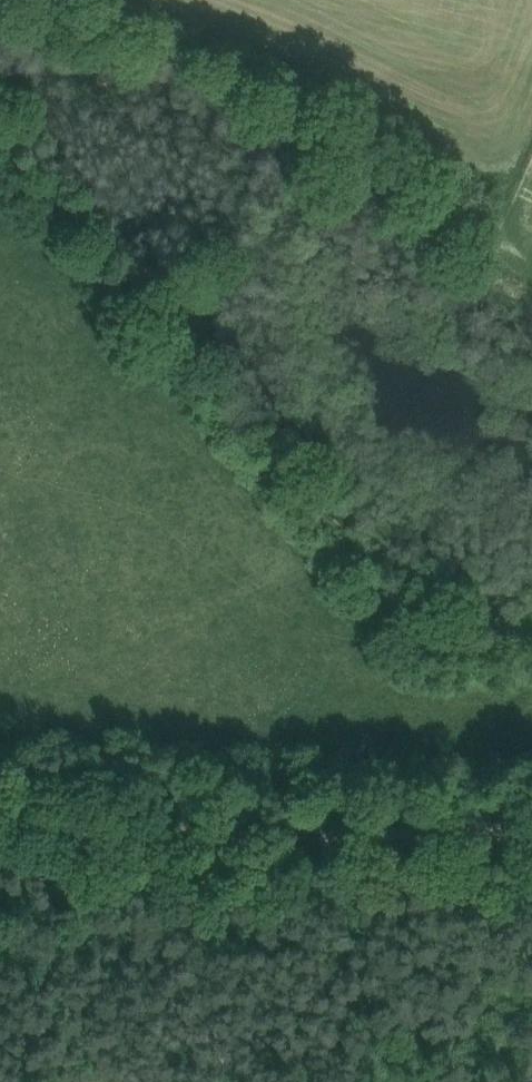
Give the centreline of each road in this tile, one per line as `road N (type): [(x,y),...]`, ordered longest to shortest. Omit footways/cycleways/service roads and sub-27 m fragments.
road 1 (track): [(0,801),(531,817)]

